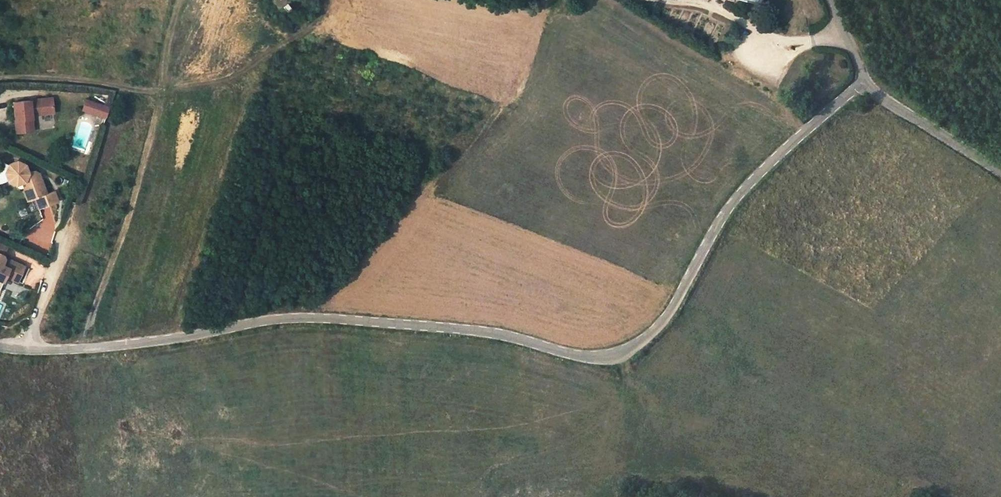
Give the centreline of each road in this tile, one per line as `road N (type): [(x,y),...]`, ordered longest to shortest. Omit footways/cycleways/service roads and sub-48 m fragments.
road 1 (residential): [(865,106),(777,169),(726,224),(664,338),(625,364),(589,367),(505,346),(323,329),(58,358),(0,355)]
road 2 (residential): [(1000,171),(865,106)]
road 3 (track): [(73,230),(28,358)]

